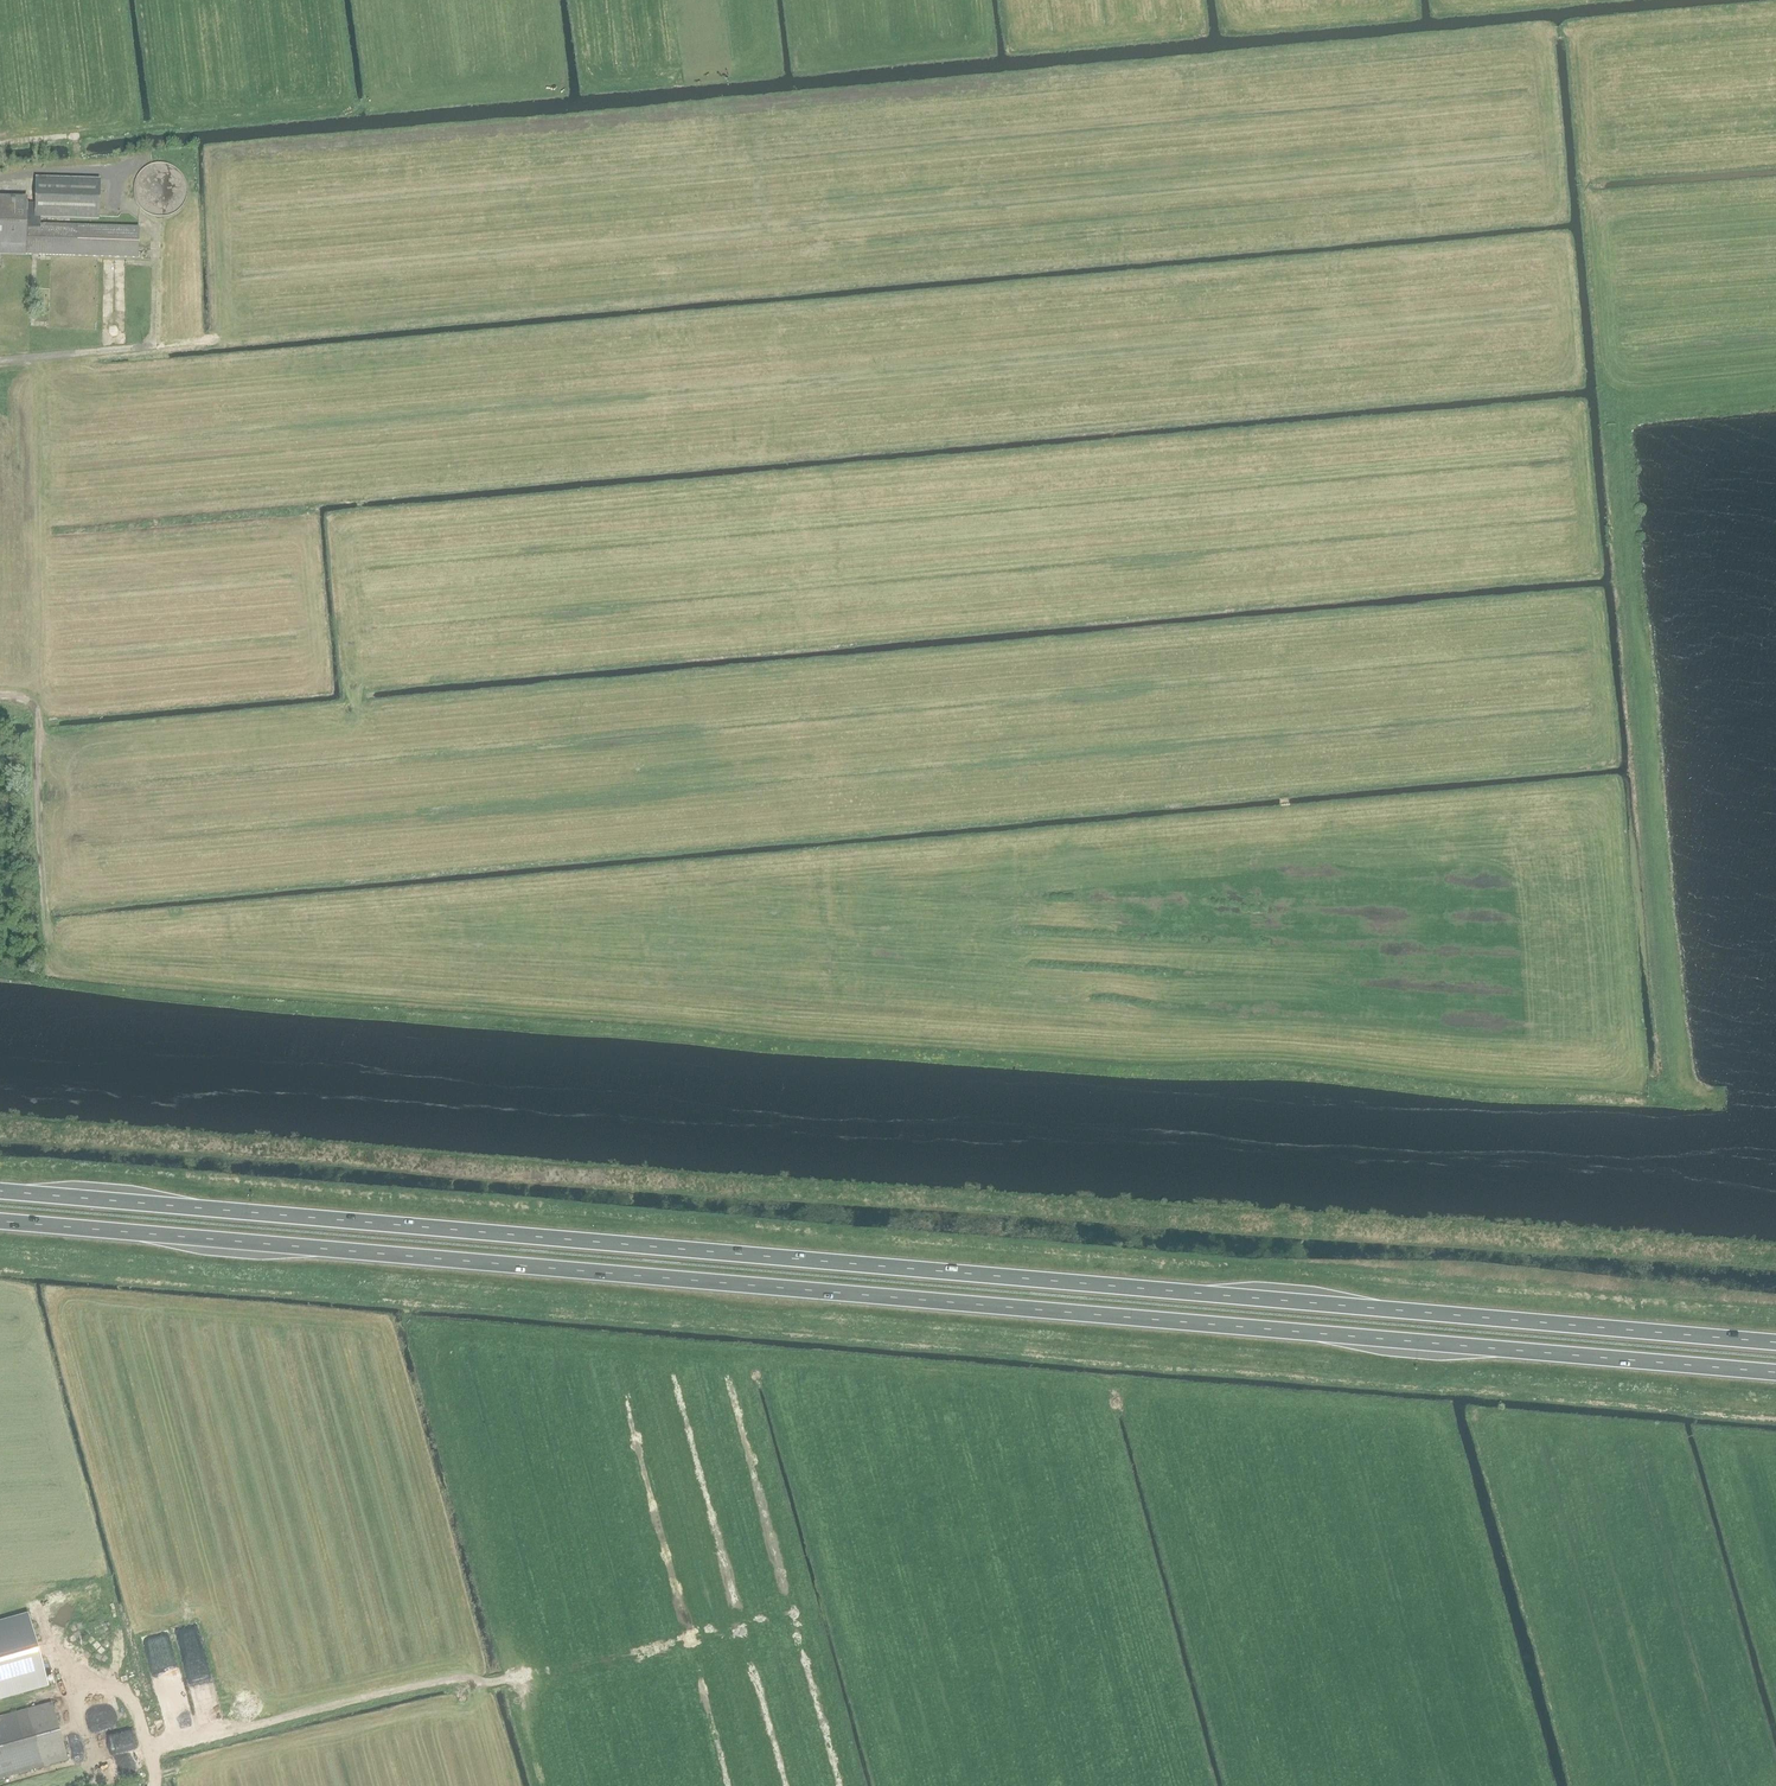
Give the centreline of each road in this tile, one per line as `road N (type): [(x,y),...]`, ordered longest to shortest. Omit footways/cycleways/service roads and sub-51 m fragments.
road 1 (trunk): [(1775,1343),(0,1191)]
road 2 (trunk): [(0,1221),(1775,1373)]

